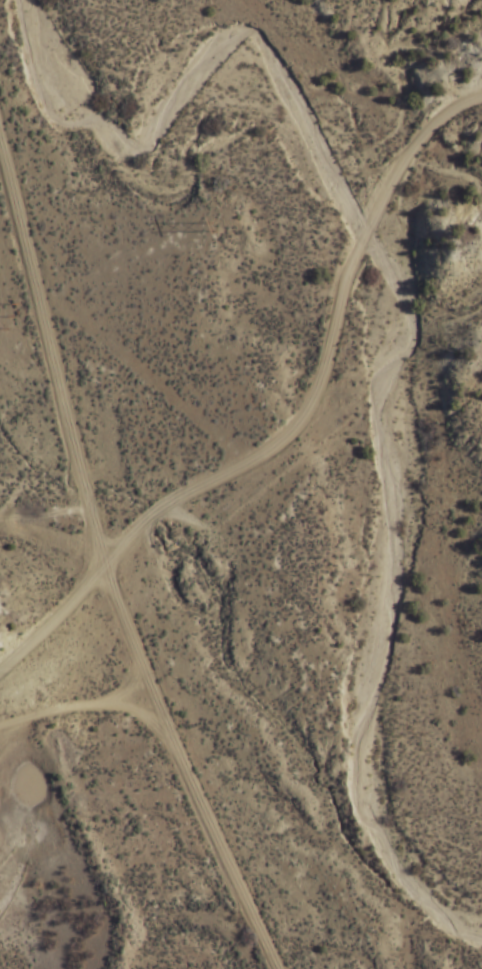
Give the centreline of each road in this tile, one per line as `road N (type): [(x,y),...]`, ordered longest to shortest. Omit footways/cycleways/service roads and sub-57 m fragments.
road 1 (tertiary): [(266,968),(102,593),(0,140)]
road 2 (tertiary): [(0,667),(137,518),(210,477),(481,278)]

